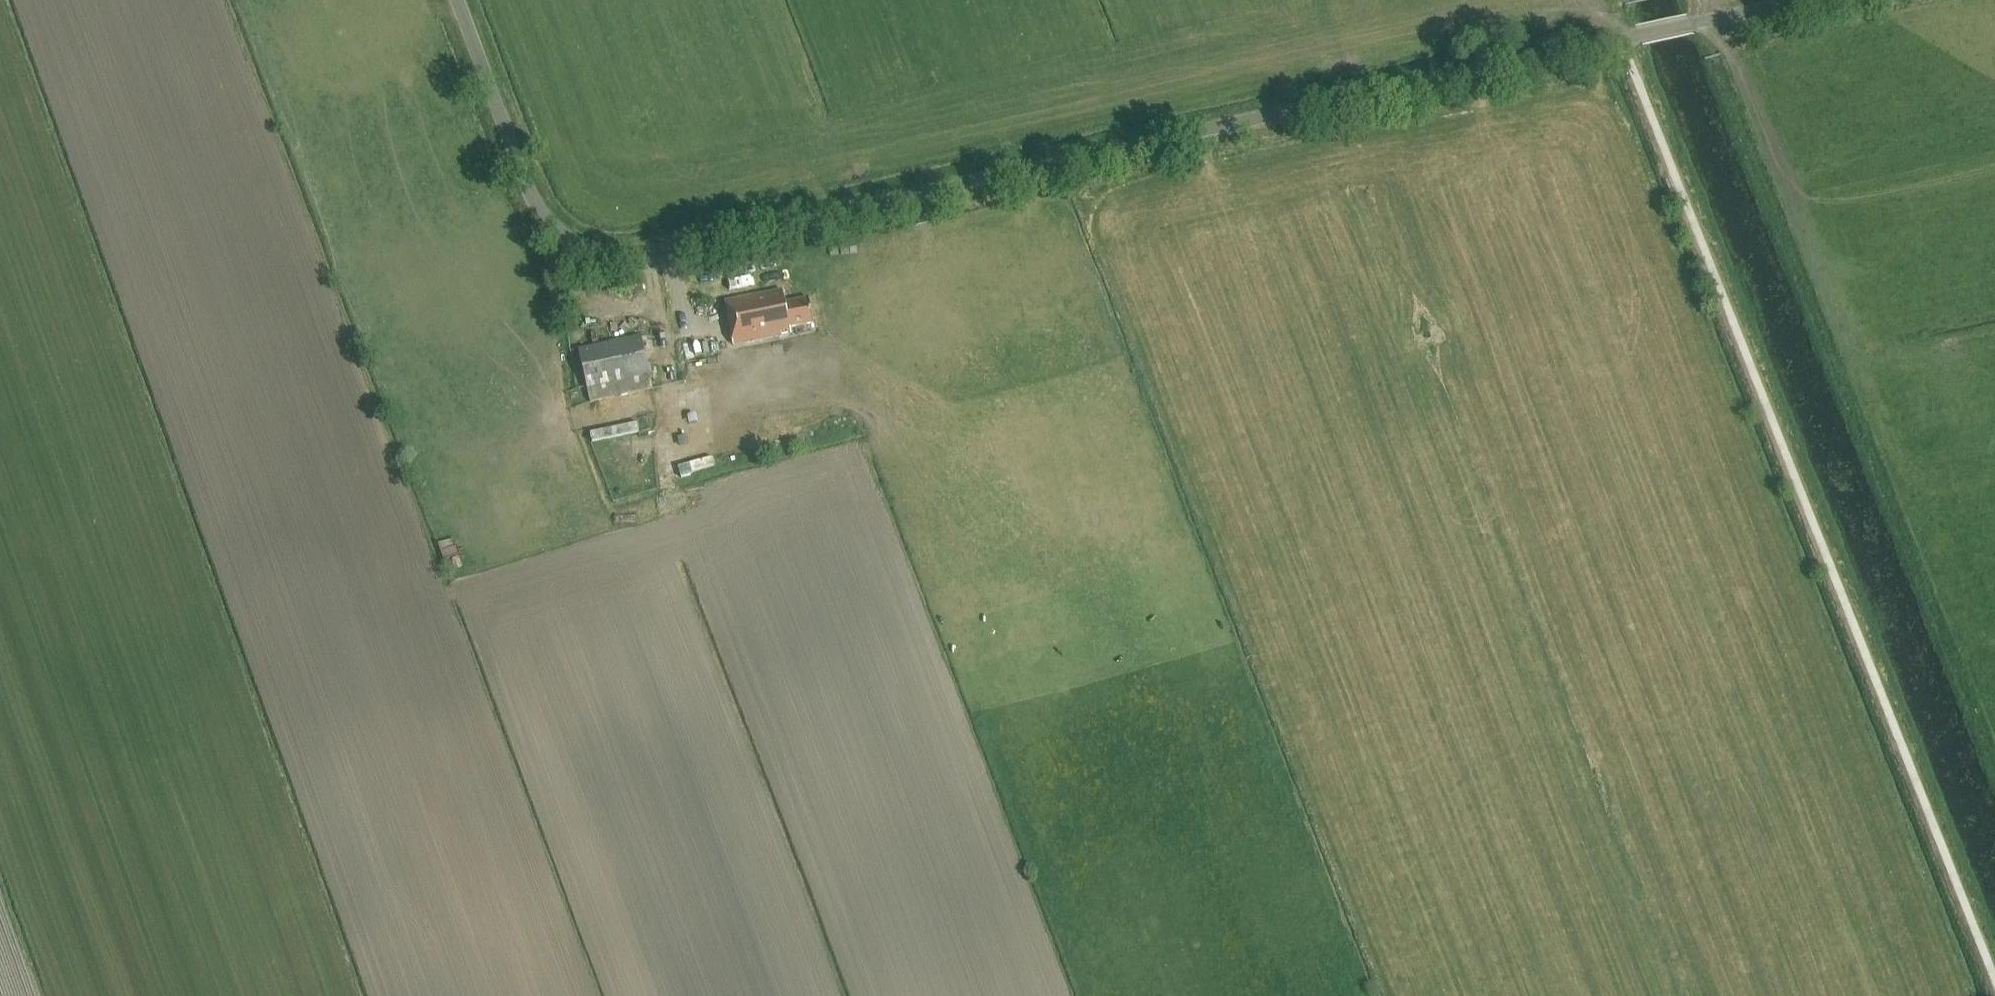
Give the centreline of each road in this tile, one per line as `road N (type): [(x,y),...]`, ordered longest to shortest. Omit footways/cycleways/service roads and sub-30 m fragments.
road 1 (unclassified): [(1622,37),(638,250),(574,238),(547,220),(514,158),(455,0)]
road 2 (unclassified): [(1622,37),(1802,0)]

